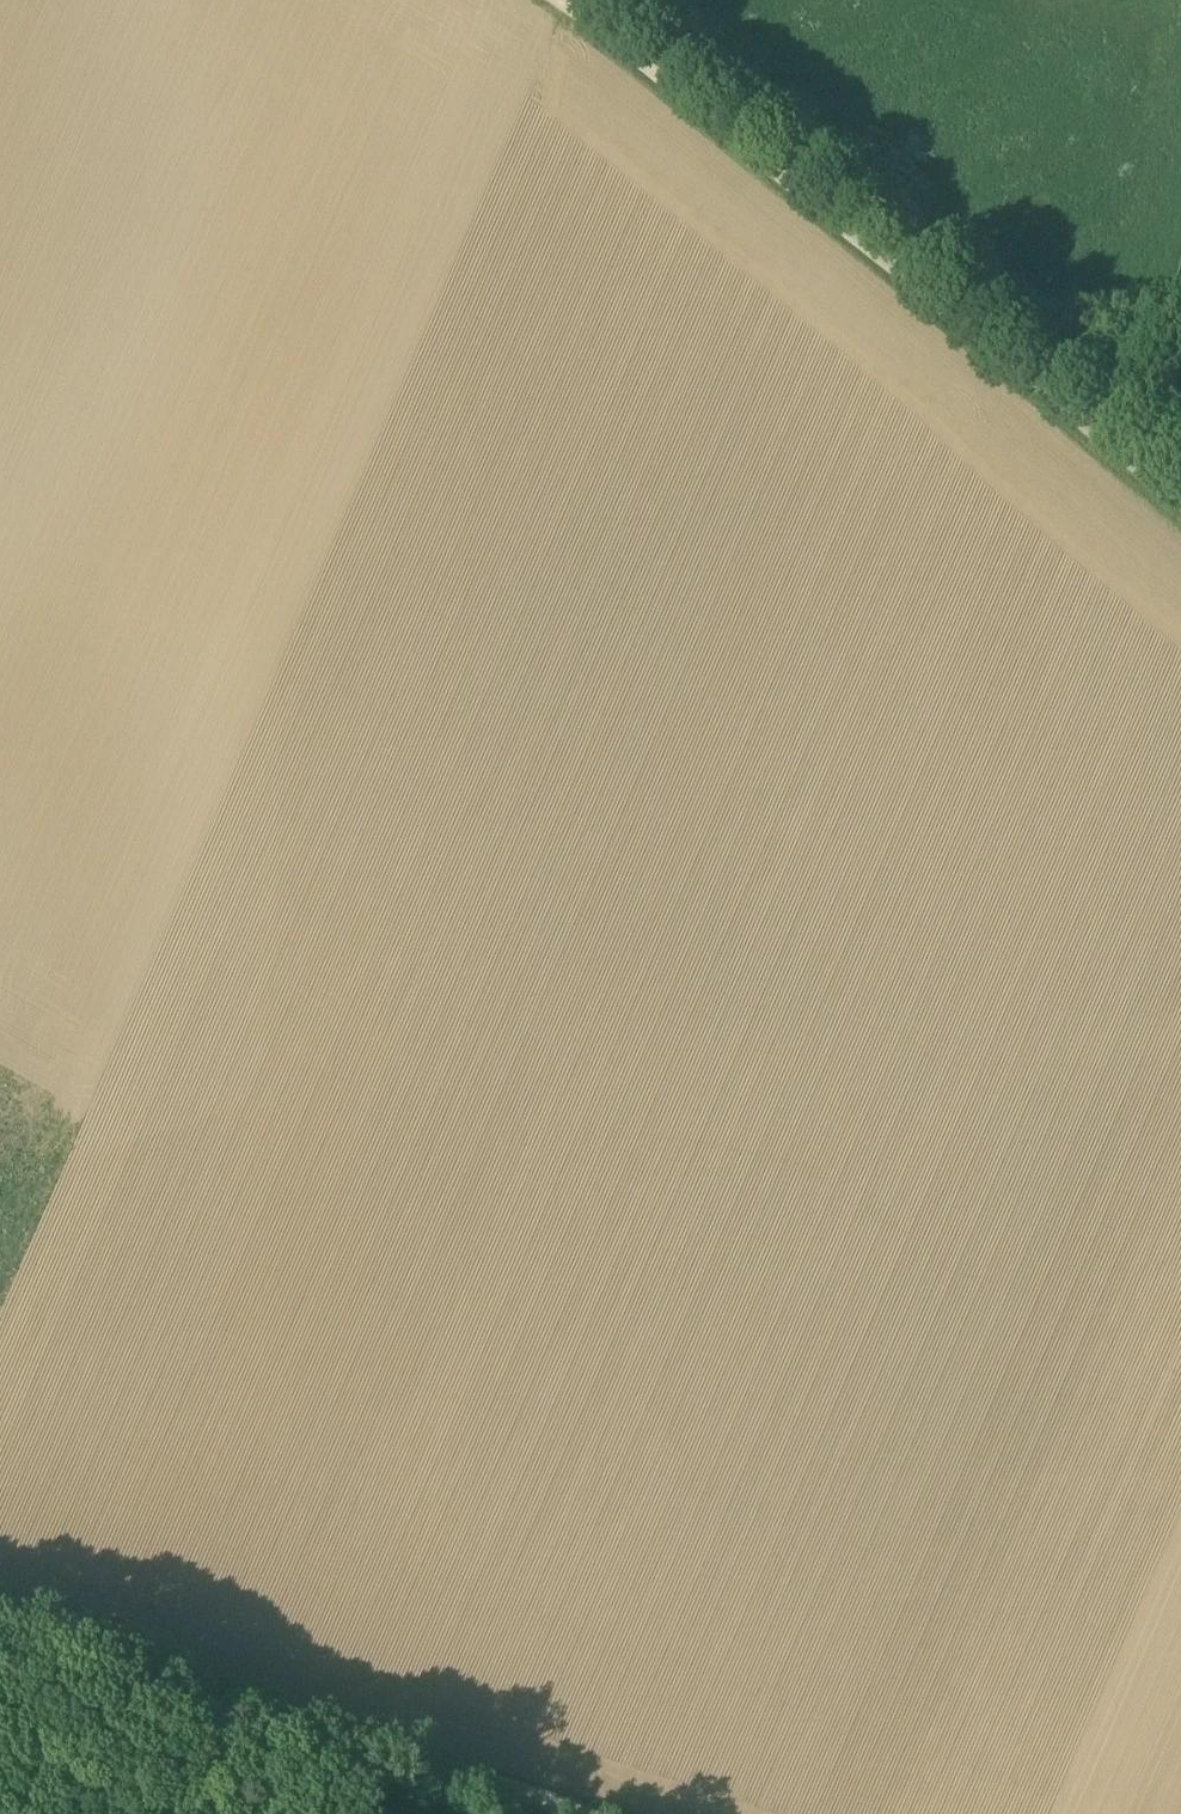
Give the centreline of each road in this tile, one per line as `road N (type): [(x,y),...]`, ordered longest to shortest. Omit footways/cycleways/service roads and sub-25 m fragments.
road 1 (unclassified): [(1180,492),(763,143),(556,0)]
road 2 (unclassified): [(581,1813),(0,1616)]

